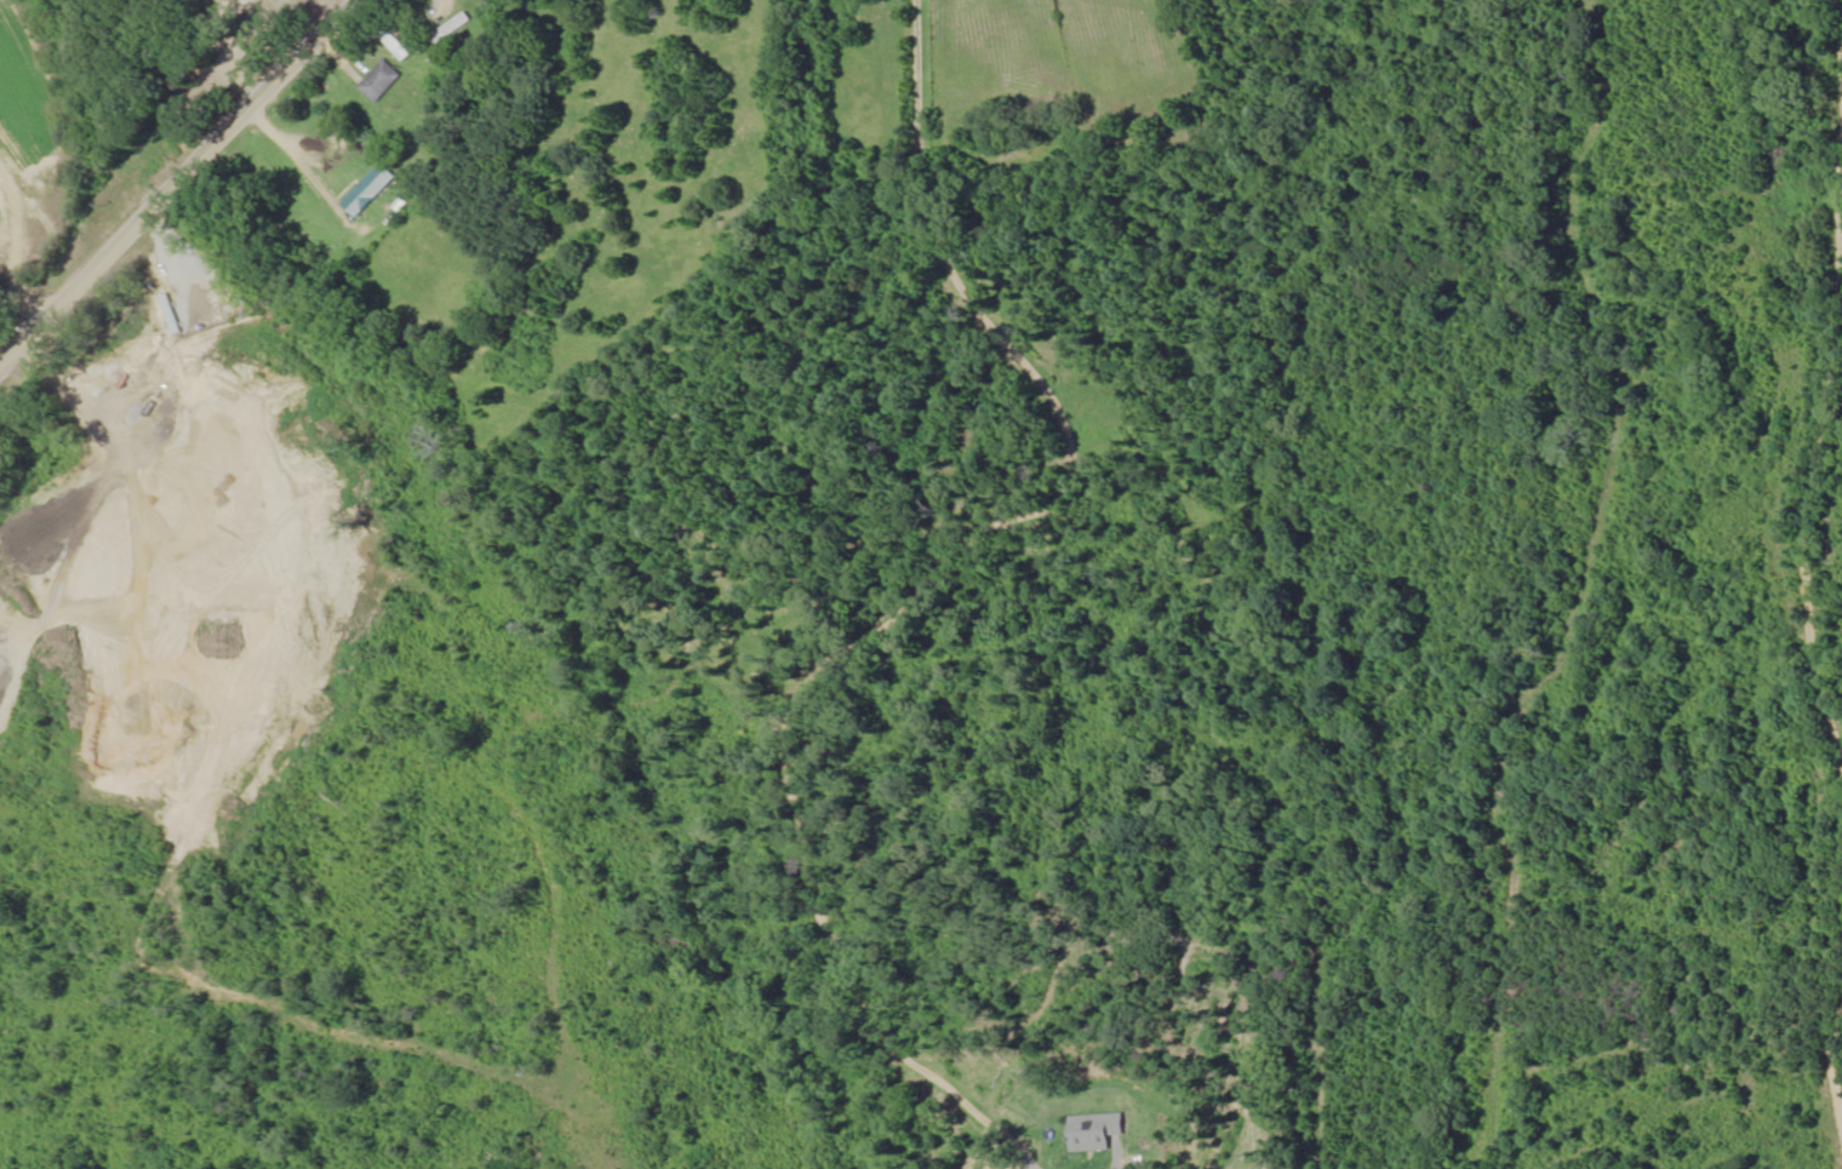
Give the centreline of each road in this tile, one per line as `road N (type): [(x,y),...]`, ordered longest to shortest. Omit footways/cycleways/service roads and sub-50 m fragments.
road 1 (secondary): [(0,369),(362,0)]

